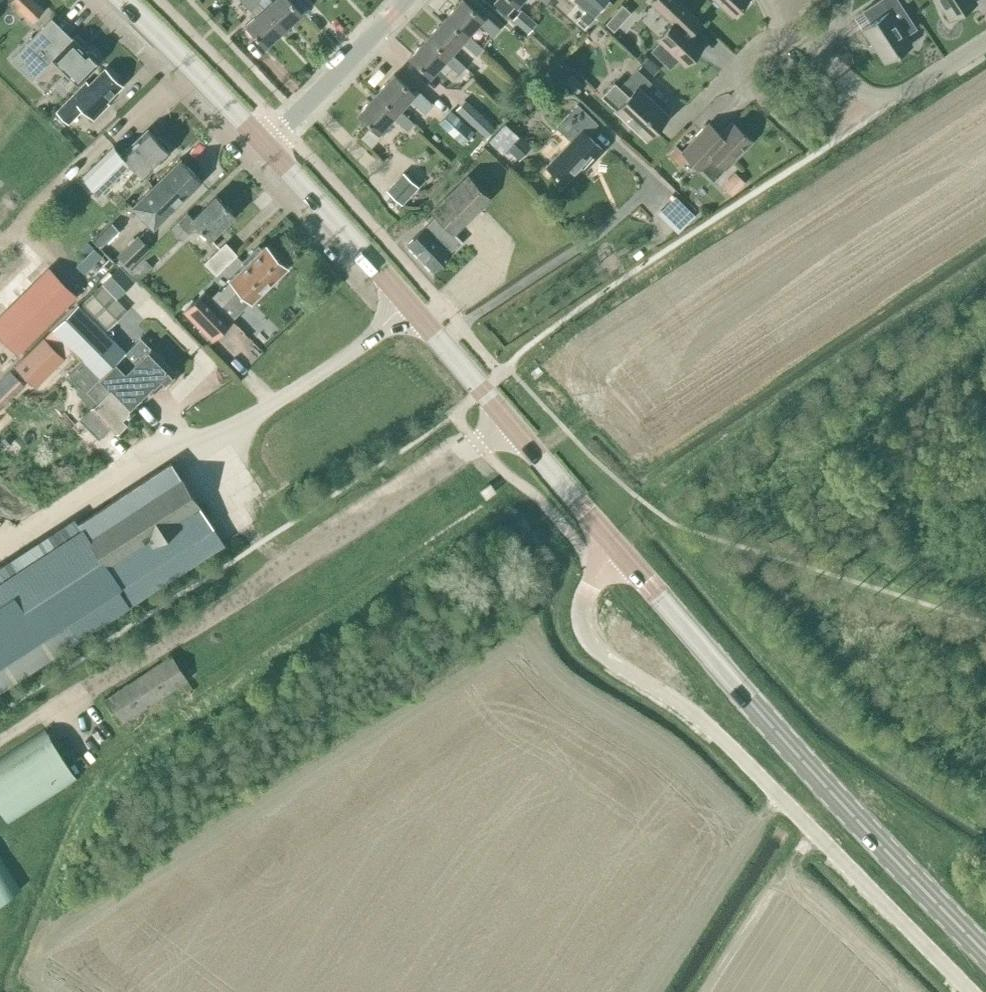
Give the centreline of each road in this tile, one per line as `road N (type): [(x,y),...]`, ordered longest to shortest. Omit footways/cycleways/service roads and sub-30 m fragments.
road 1 (unclassified): [(965,991),(713,732),(589,643),(582,603),(616,547)]
road 2 (primary): [(985,953),(616,547)]
road 3 (primary): [(616,547),(263,144)]
road 4 (residential): [(875,96),(854,89),(809,45),(768,37),(748,45),(705,99)]
road 5 (primary): [(263,144),(120,0)]
road 6 (residential): [(263,144),(399,0)]
road 7 (residential): [(875,96),(914,89),(985,41)]

